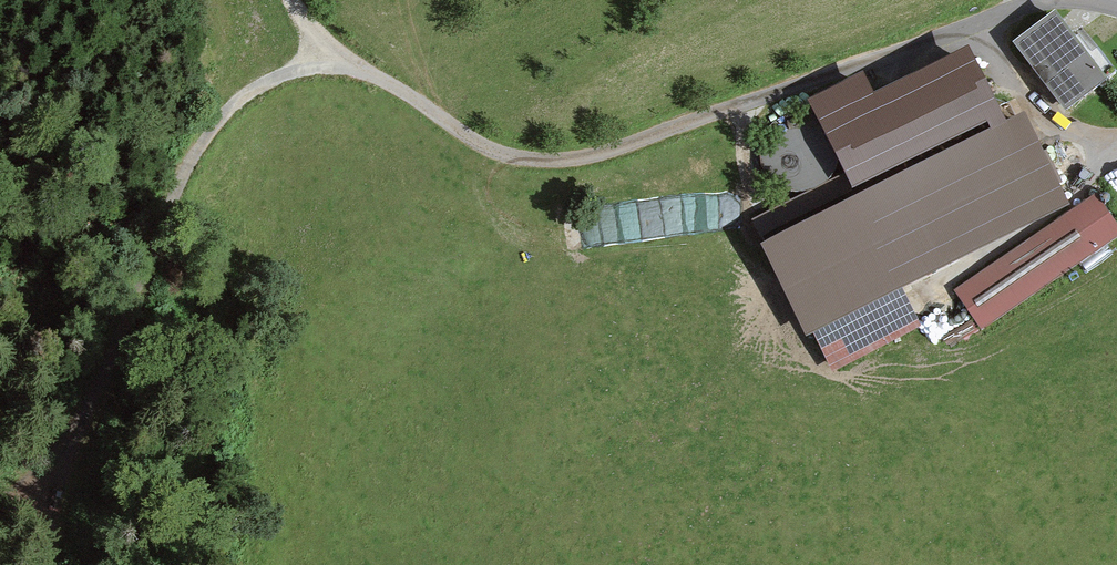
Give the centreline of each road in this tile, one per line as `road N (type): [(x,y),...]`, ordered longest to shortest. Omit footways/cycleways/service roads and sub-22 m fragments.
road 1 (unclassified): [(336,56),(390,82),(491,150),(560,160),(610,151),(1031,5),(1077,0),(1116,10)]
road 2 (unclassified): [(336,56),(247,94),(196,145),(65,457),(0,507)]

